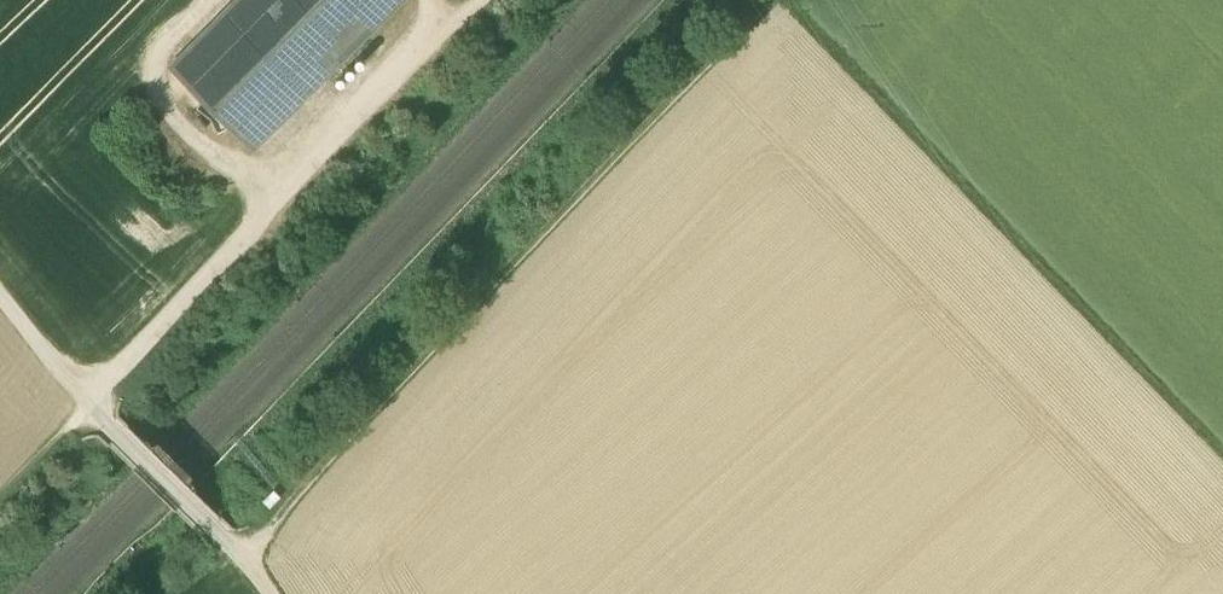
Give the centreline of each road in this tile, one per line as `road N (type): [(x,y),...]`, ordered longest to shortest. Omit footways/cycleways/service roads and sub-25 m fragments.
road 1 (track): [(241,554),(770,0)]
road 2 (track): [(787,0),(1222,449)]
road 3 (track): [(241,554),(93,407)]
road 4 (track): [(93,407),(0,292)]
road 5 (track): [(0,504),(93,407)]

